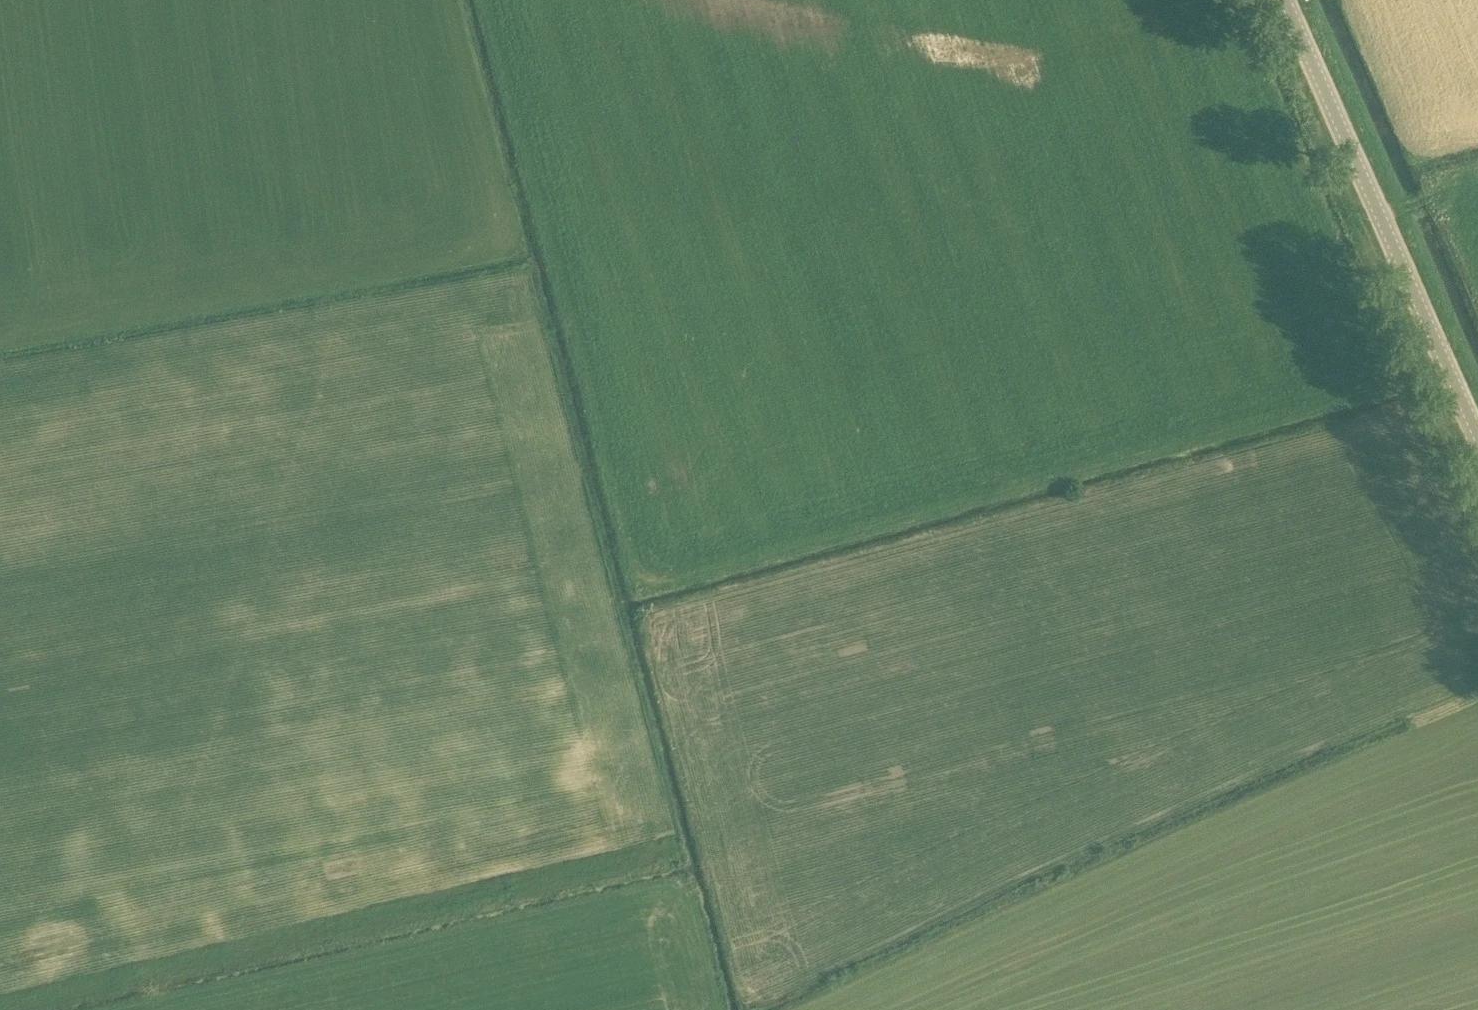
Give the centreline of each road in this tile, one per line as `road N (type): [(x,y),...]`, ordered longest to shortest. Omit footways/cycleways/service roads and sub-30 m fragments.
road 1 (tertiary): [(1477,431),(1284,0)]

